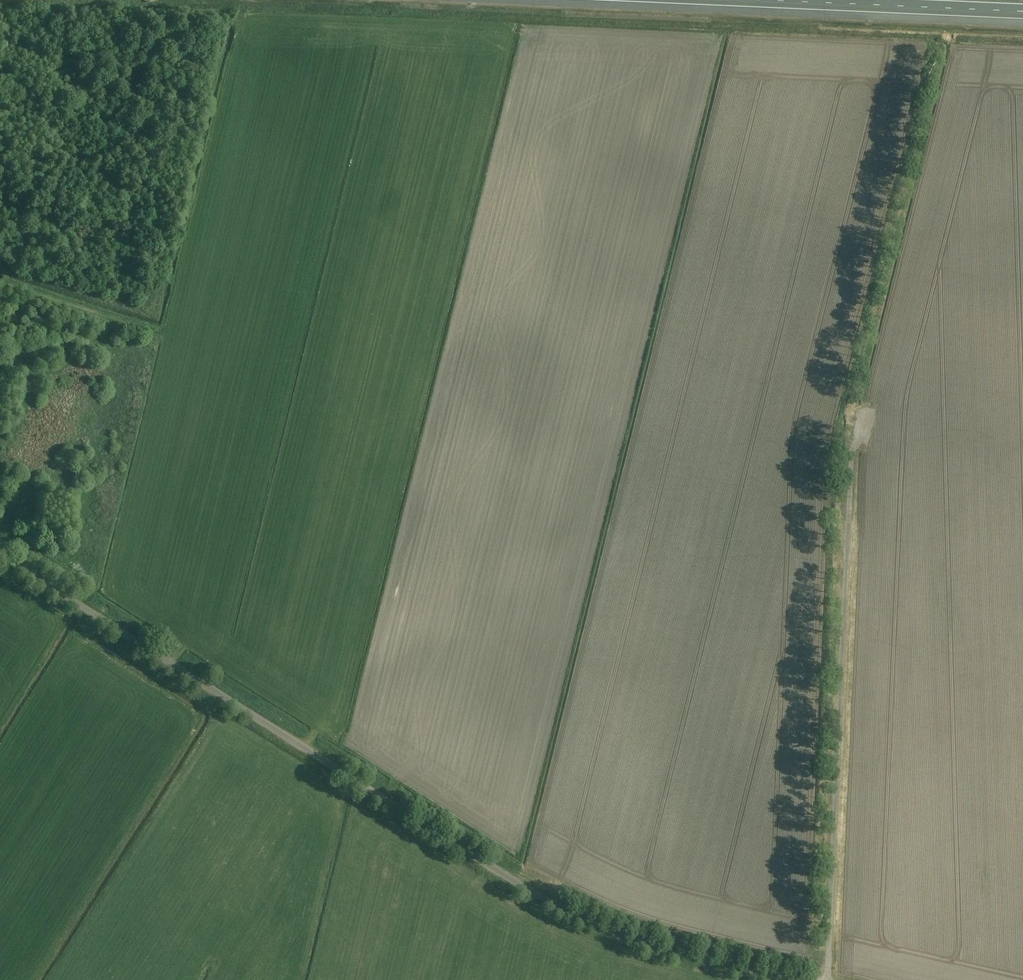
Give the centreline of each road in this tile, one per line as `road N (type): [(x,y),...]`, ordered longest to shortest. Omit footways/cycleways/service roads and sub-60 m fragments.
road 1 (unclassified): [(796,979),(588,921),(525,889),(0,556)]
road 2 (track): [(825,979),(850,460)]
road 3 (motorway): [(729,0),(1022,12)]

